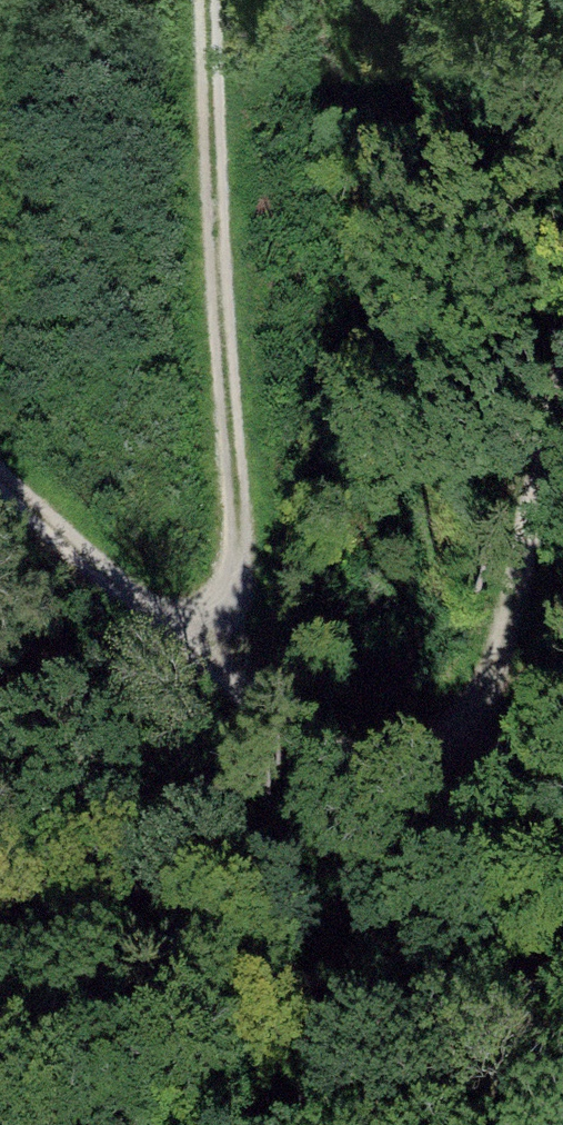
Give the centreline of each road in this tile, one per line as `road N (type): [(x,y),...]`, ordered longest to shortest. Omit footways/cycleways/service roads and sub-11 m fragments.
road 1 (track): [(209,0),(234,679)]
road 2 (track): [(562,380),(485,717),(381,766),(306,736),(234,679)]
road 3 (track): [(234,679),(61,544),(0,485)]

